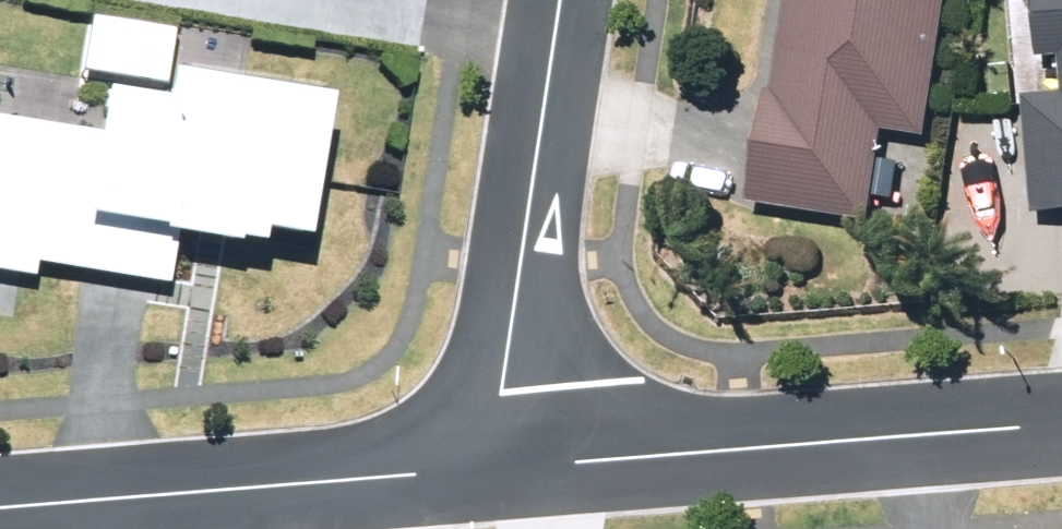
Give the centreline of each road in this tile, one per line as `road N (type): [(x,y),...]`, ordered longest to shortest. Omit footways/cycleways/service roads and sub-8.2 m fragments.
road 1 (residential): [(1061,426),(510,467)]
road 2 (residential): [(510,467),(0,509)]
road 3 (residential): [(510,467),(501,391),(560,0)]

